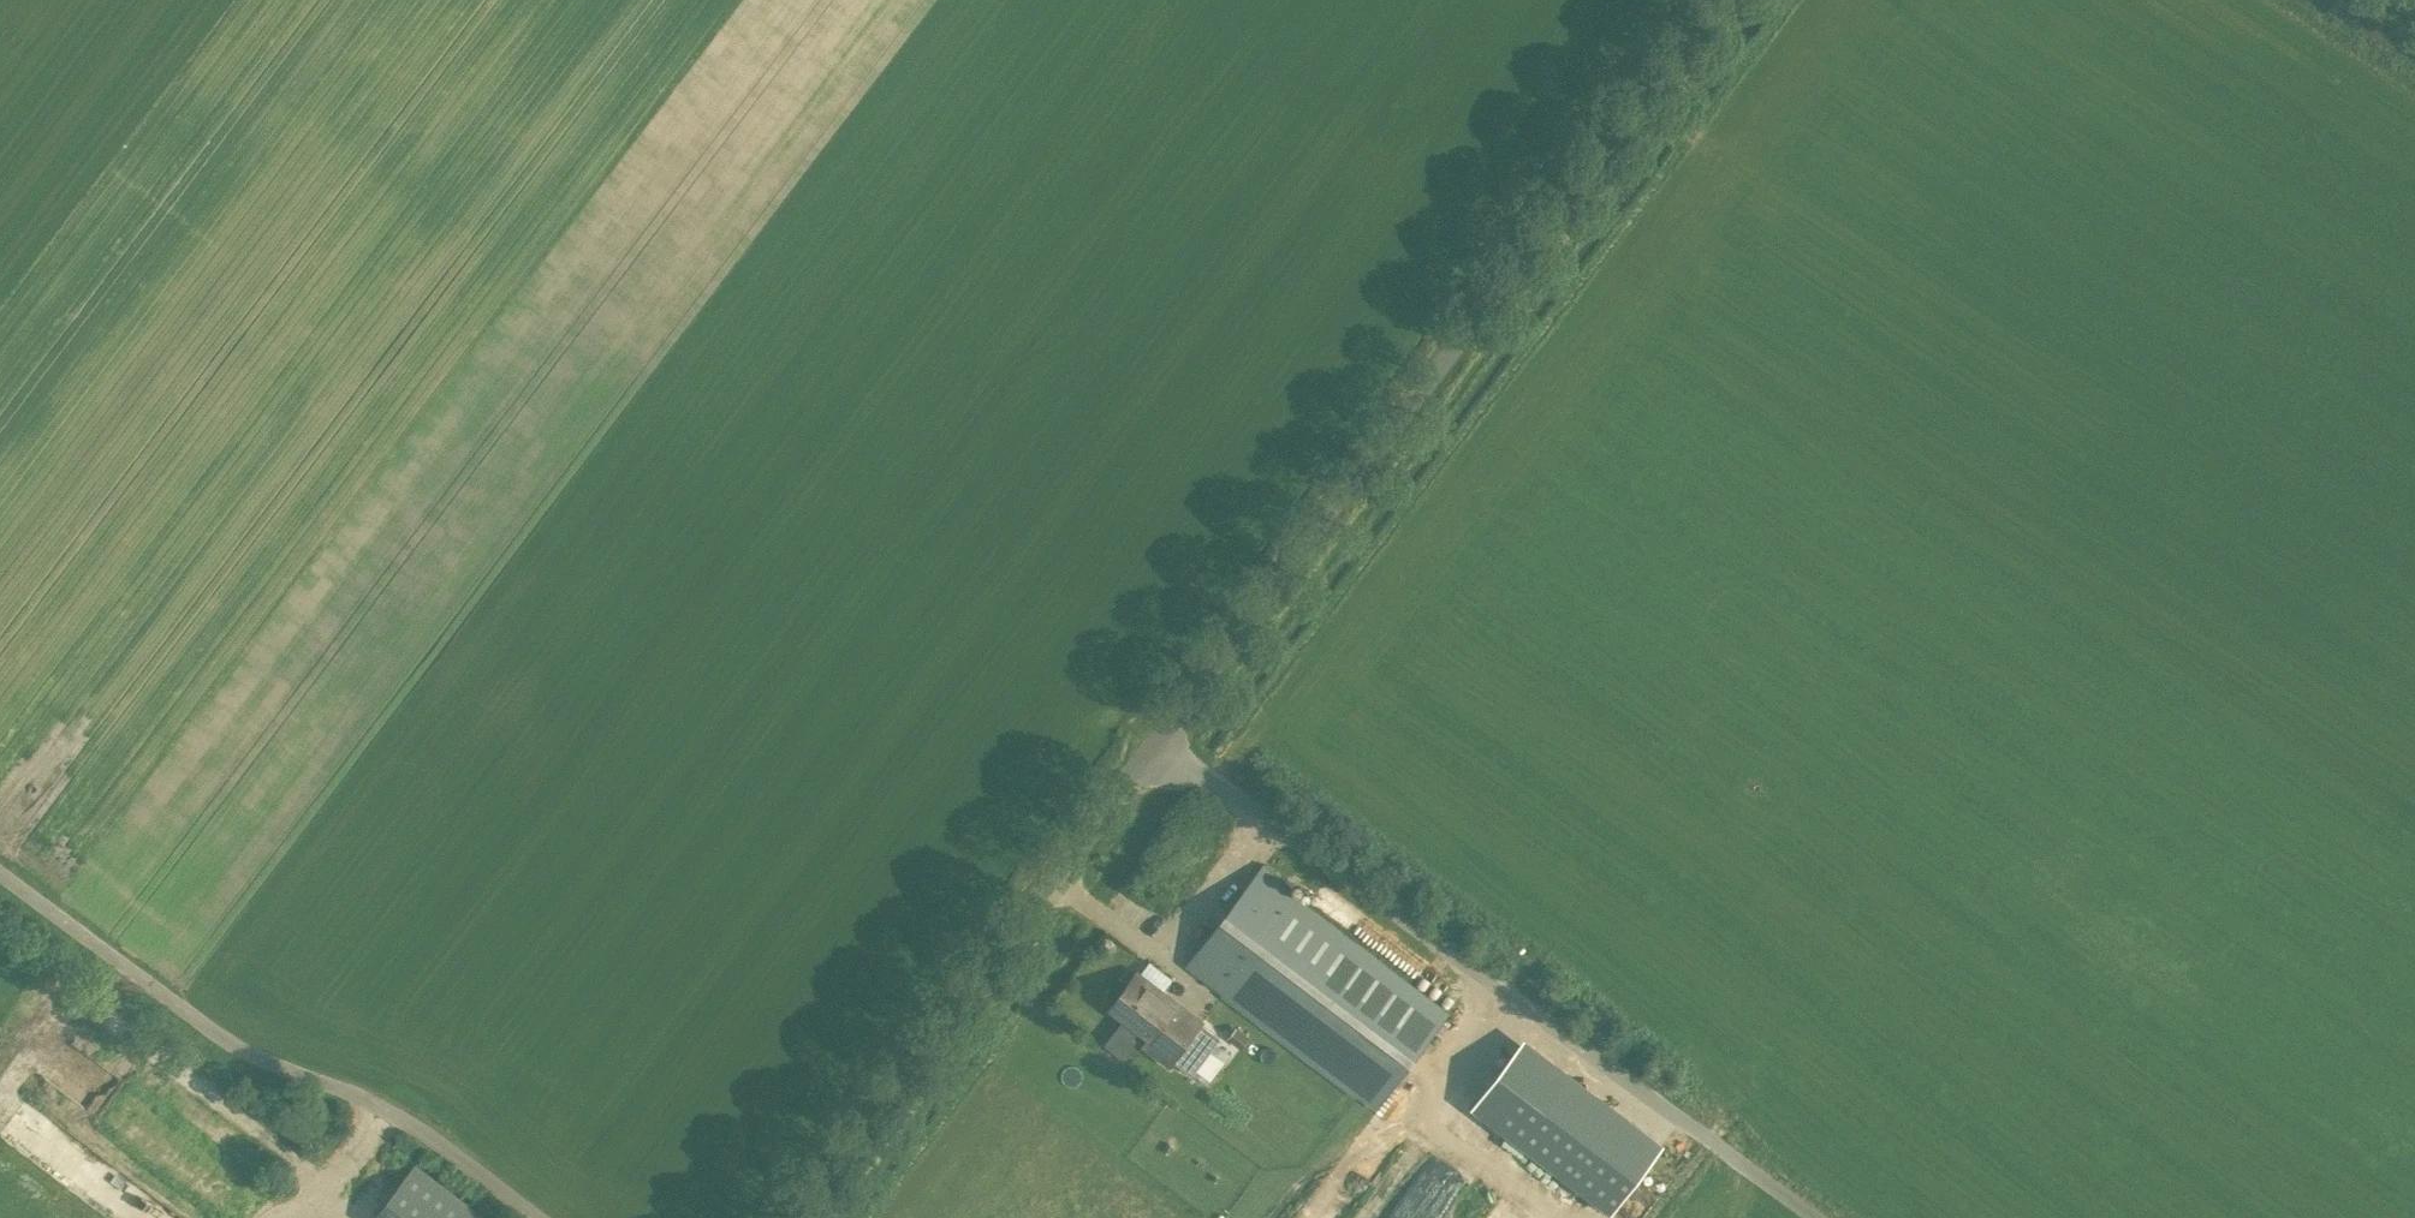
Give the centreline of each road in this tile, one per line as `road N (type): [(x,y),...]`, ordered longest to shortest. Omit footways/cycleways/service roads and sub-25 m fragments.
road 1 (unclassified): [(795,1217),(1717,0)]

